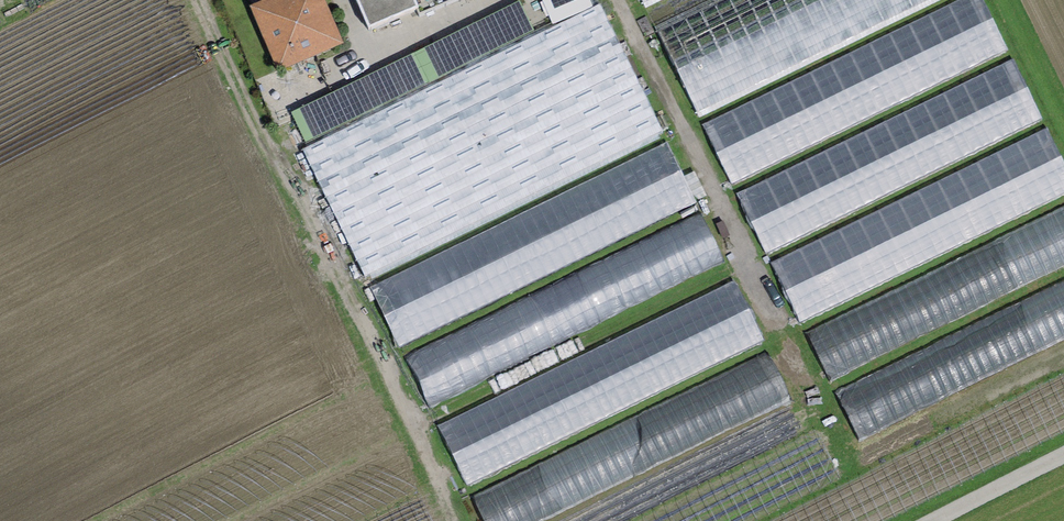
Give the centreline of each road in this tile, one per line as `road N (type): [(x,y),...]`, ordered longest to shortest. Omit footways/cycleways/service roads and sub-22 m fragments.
road 1 (unclassified): [(1063,460),(943,520)]

